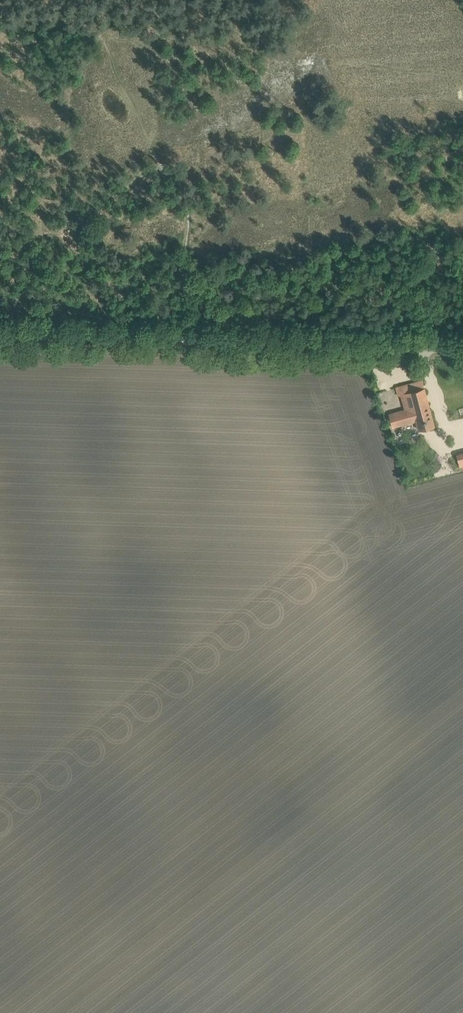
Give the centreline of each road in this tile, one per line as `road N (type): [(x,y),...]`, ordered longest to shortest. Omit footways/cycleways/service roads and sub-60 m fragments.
road 1 (unclassified): [(462,346),(0,330)]

